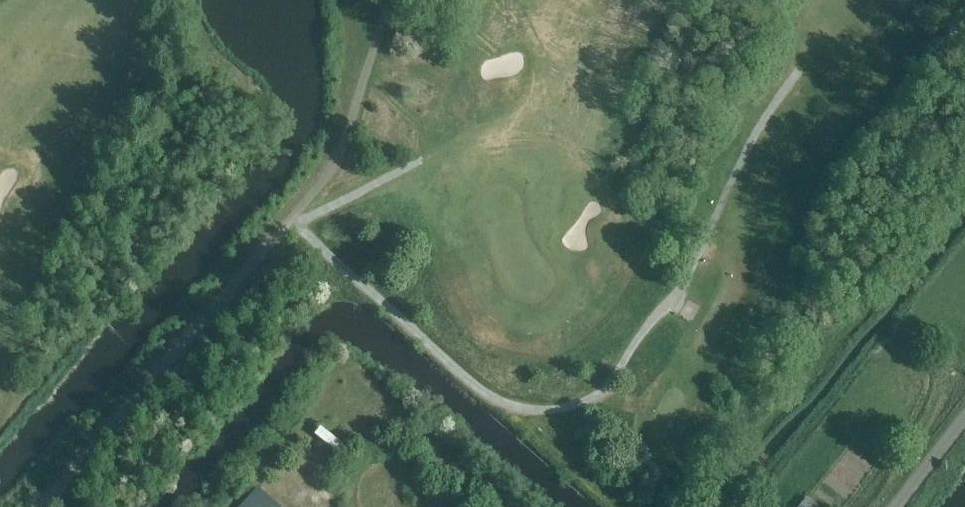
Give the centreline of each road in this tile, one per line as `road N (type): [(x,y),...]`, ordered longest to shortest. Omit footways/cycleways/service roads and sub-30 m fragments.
road 1 (track): [(291,219),(485,394),(526,410),(576,405),(606,388),(683,286),(746,152),(795,73)]
road 2 (track): [(291,219),(305,220),(419,162)]

